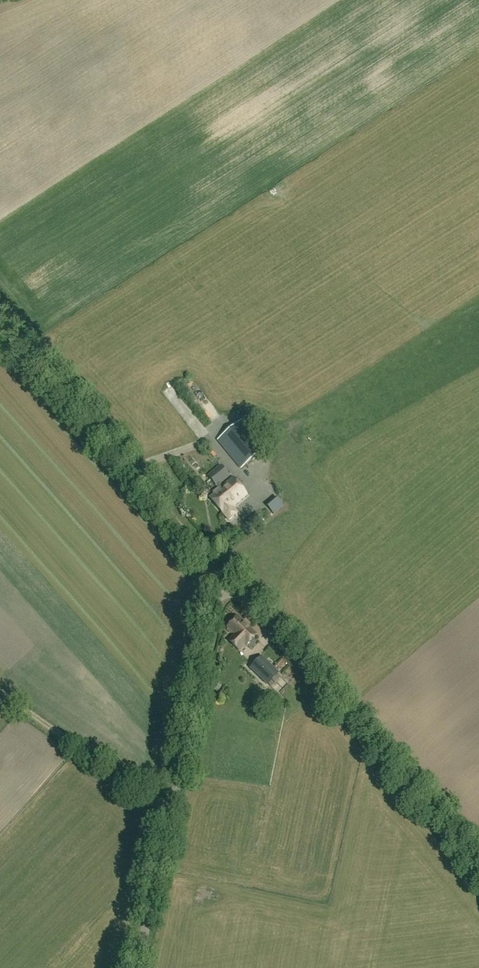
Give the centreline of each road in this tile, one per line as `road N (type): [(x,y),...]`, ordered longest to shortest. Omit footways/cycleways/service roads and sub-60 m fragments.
road 1 (unclassified): [(138,967),(222,578)]
road 2 (unclassified): [(478,873),(222,578)]
road 3 (unclassified): [(222,578),(0,321)]

